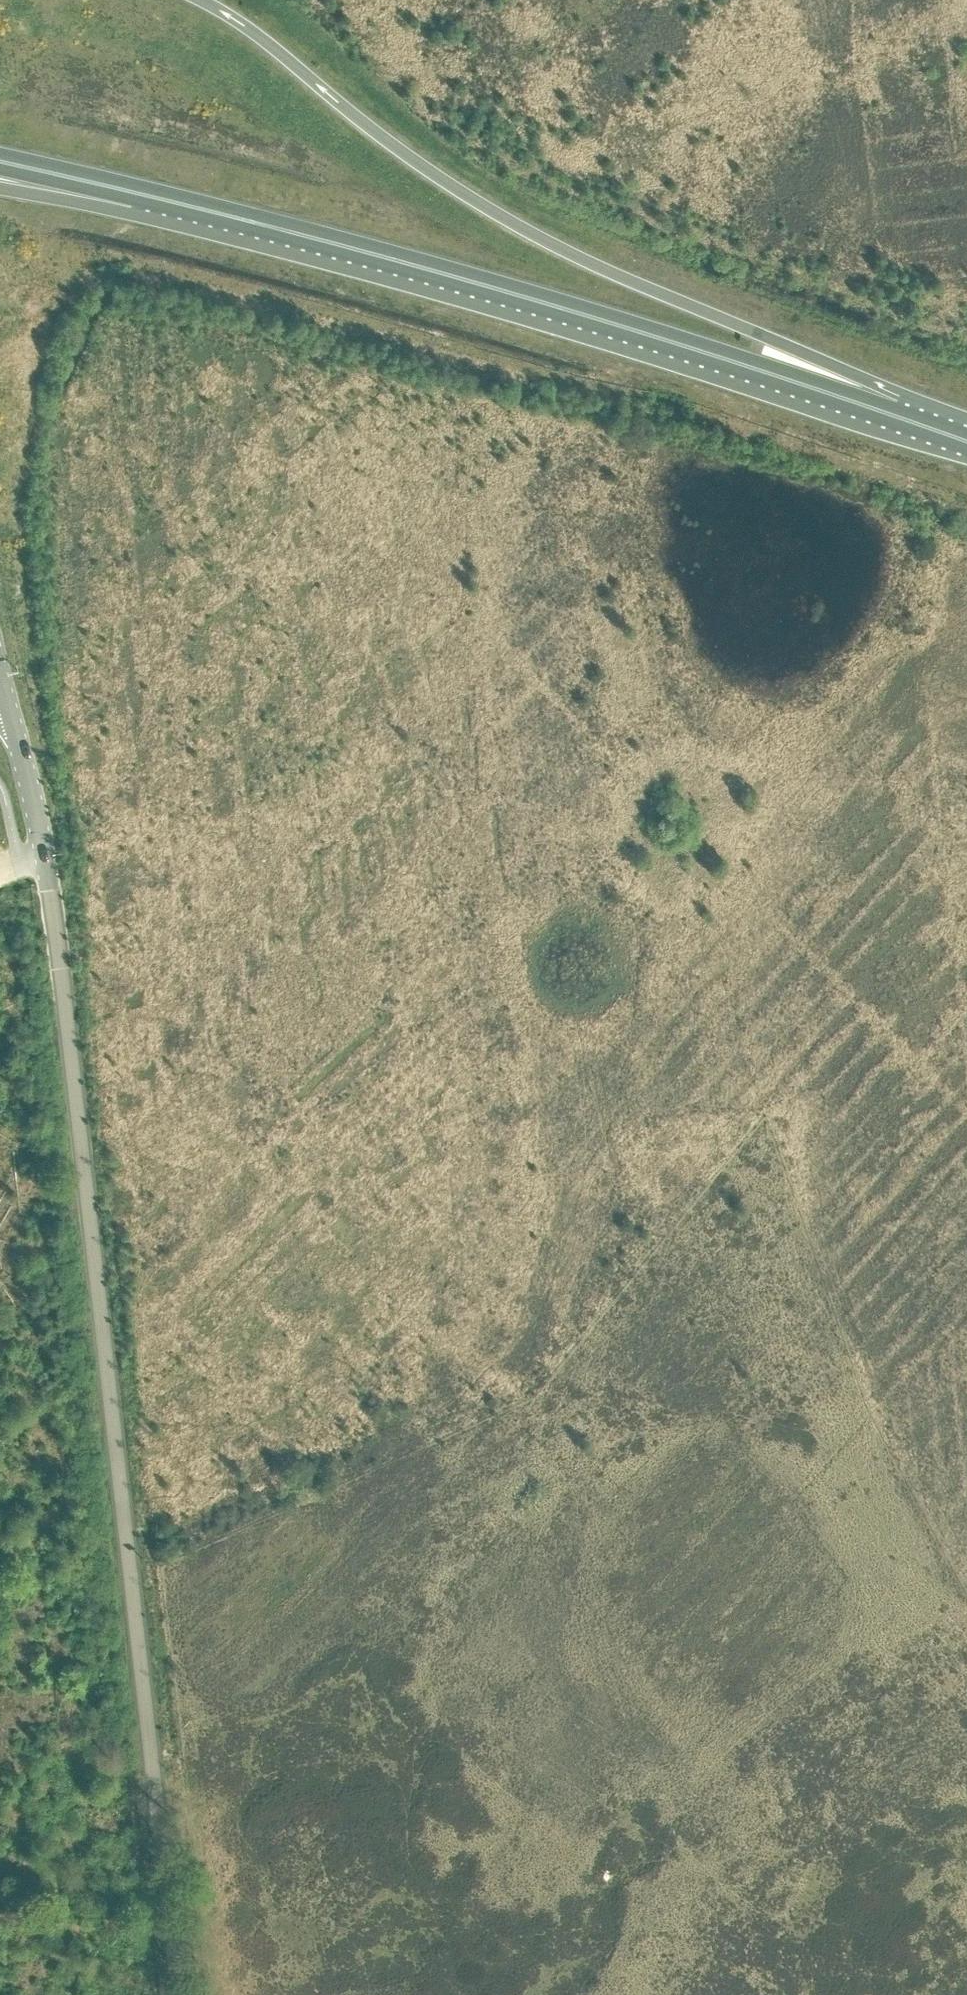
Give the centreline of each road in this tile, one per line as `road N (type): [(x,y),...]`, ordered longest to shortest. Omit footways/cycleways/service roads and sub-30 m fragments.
road 1 (tertiary): [(178,1994),(44,855)]
road 2 (trunk): [(925,426),(898,393),(611,272),(496,213),(202,0)]
road 3 (trunk): [(173,201),(619,325),(925,426)]
road 4 (trunk): [(0,161),(173,201)]
road 5 (trunk): [(0,187),(128,213),(173,201)]
road 6 (tertiary): [(6,695),(44,855)]

